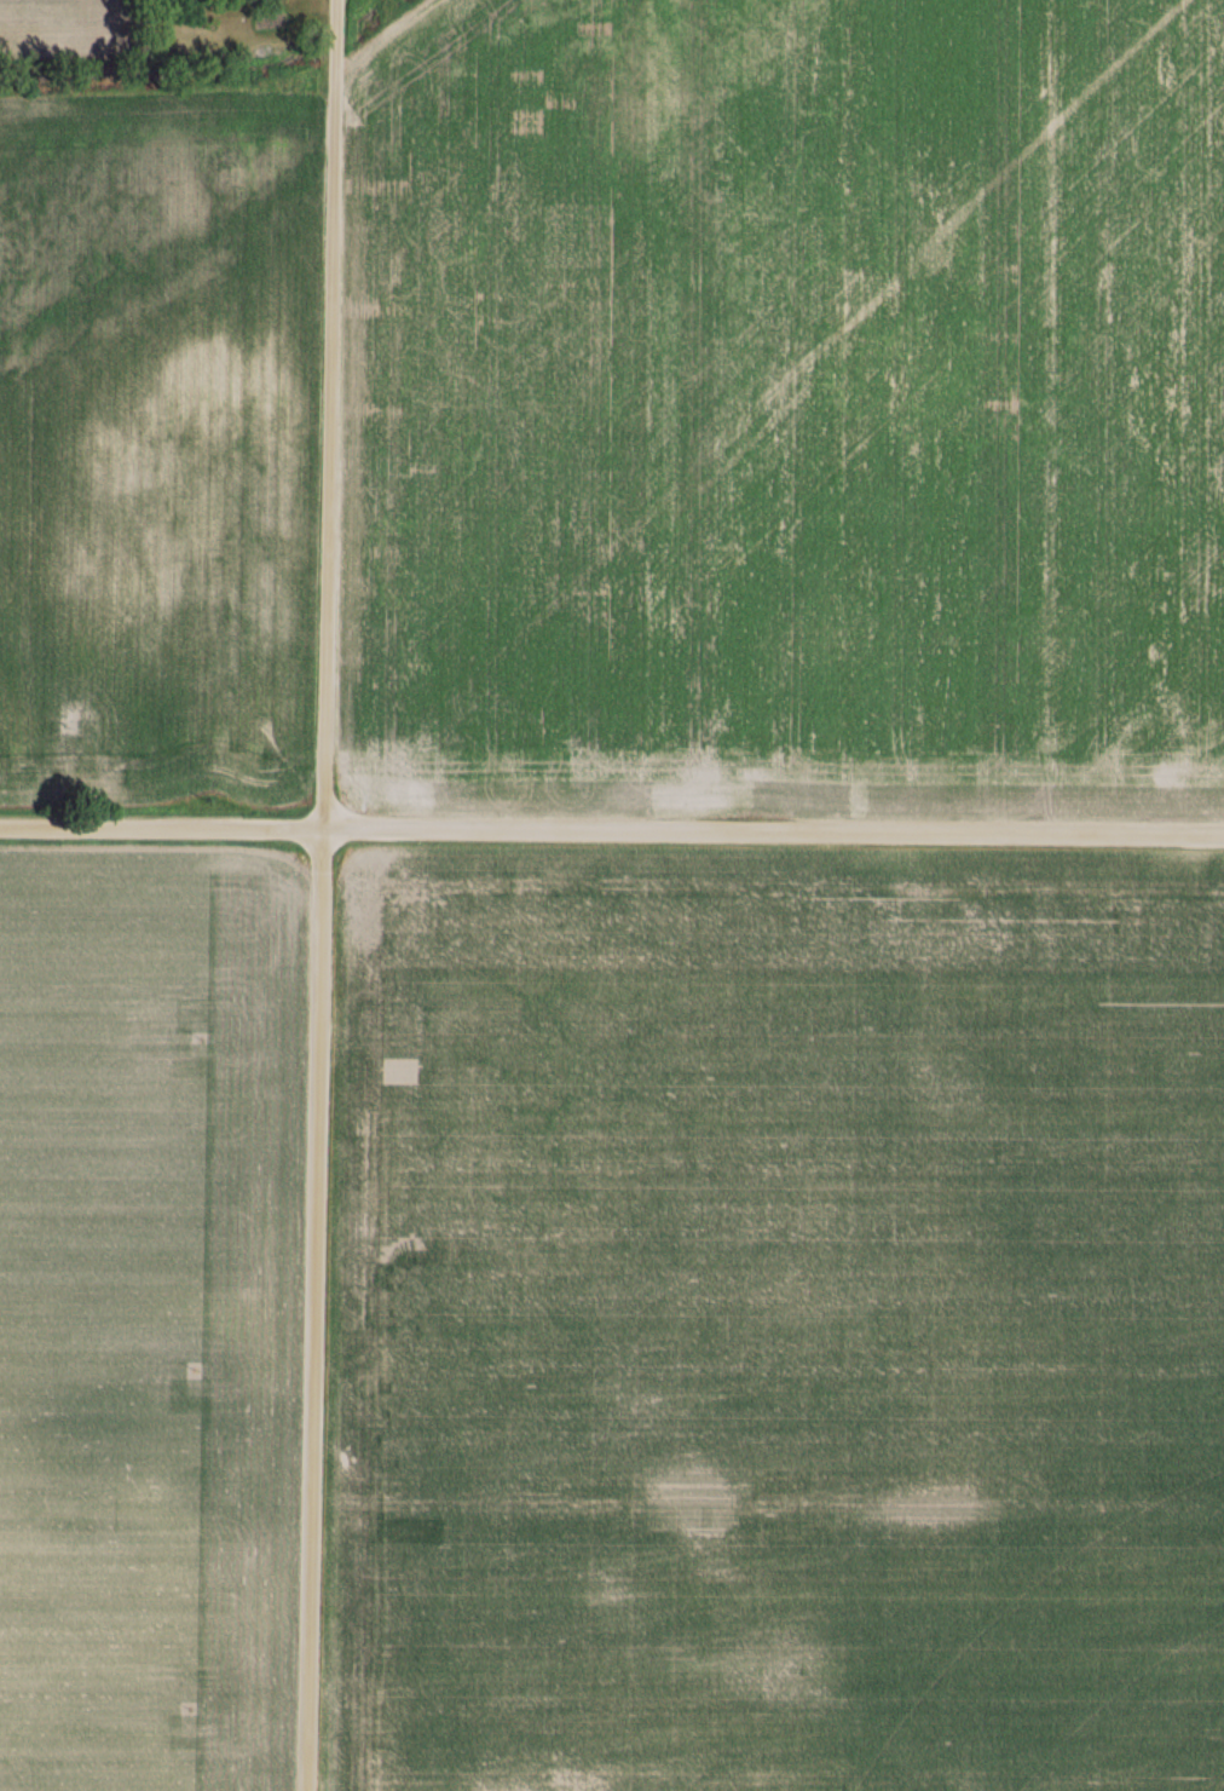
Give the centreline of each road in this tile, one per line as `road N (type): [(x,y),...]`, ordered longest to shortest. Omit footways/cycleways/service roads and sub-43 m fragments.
road 1 (residential): [(311,1790),(330,835),(332,0)]
road 2 (residential): [(1223,841),(0,827)]

